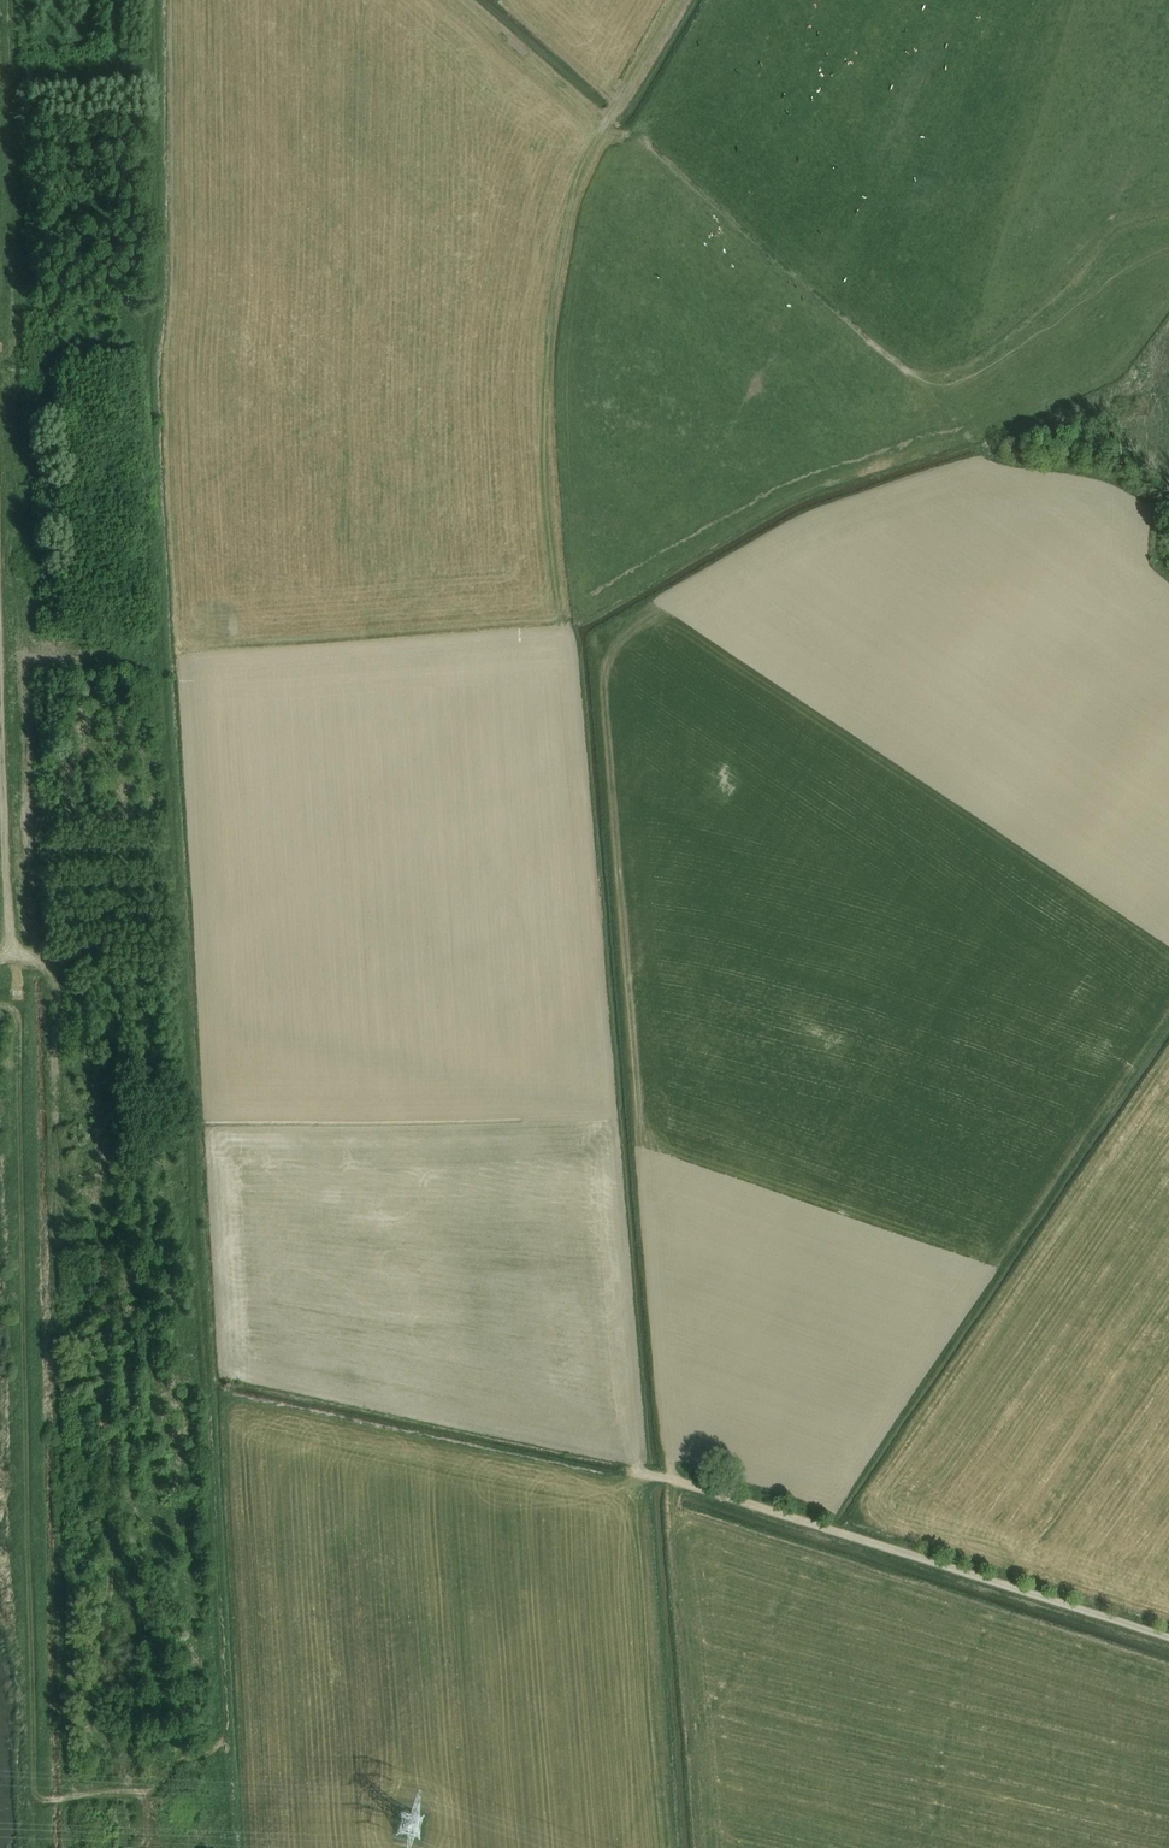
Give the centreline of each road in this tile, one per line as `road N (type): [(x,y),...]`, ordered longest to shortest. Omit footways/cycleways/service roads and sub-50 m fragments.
road 1 (unclassified): [(629,1472),(1168,1636)]
road 2 (track): [(0,446),(11,926),(0,940)]

